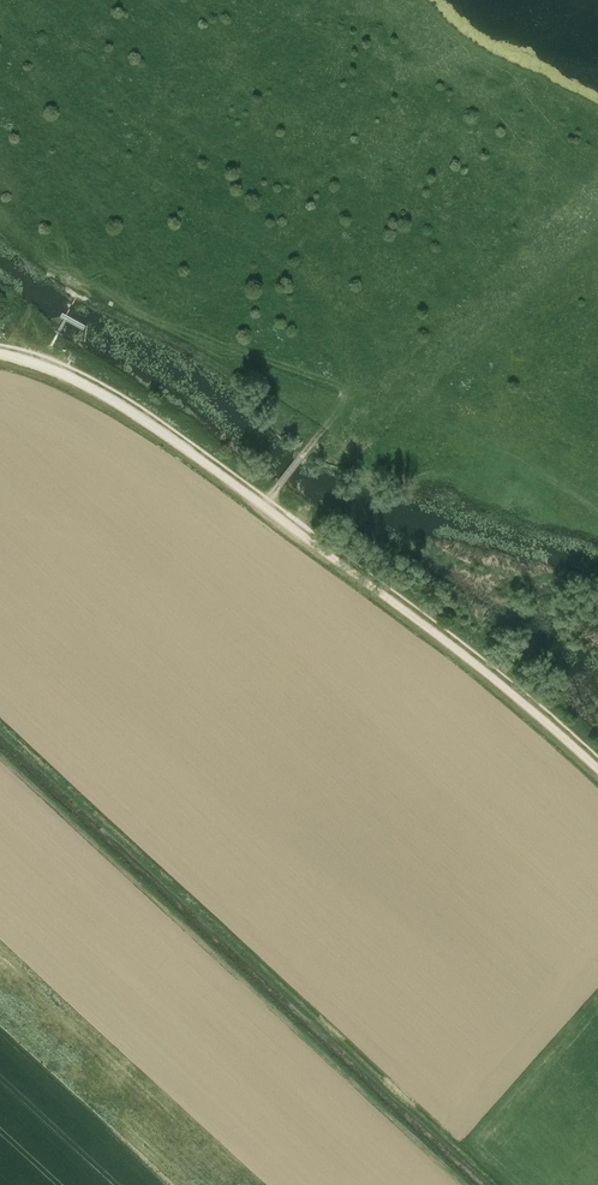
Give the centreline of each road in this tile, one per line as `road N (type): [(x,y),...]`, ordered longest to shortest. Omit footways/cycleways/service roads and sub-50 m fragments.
road 1 (track): [(0,354),(60,371),(128,409),(393,599),(597,768)]
road 2 (track): [(323,429),(597,217)]

